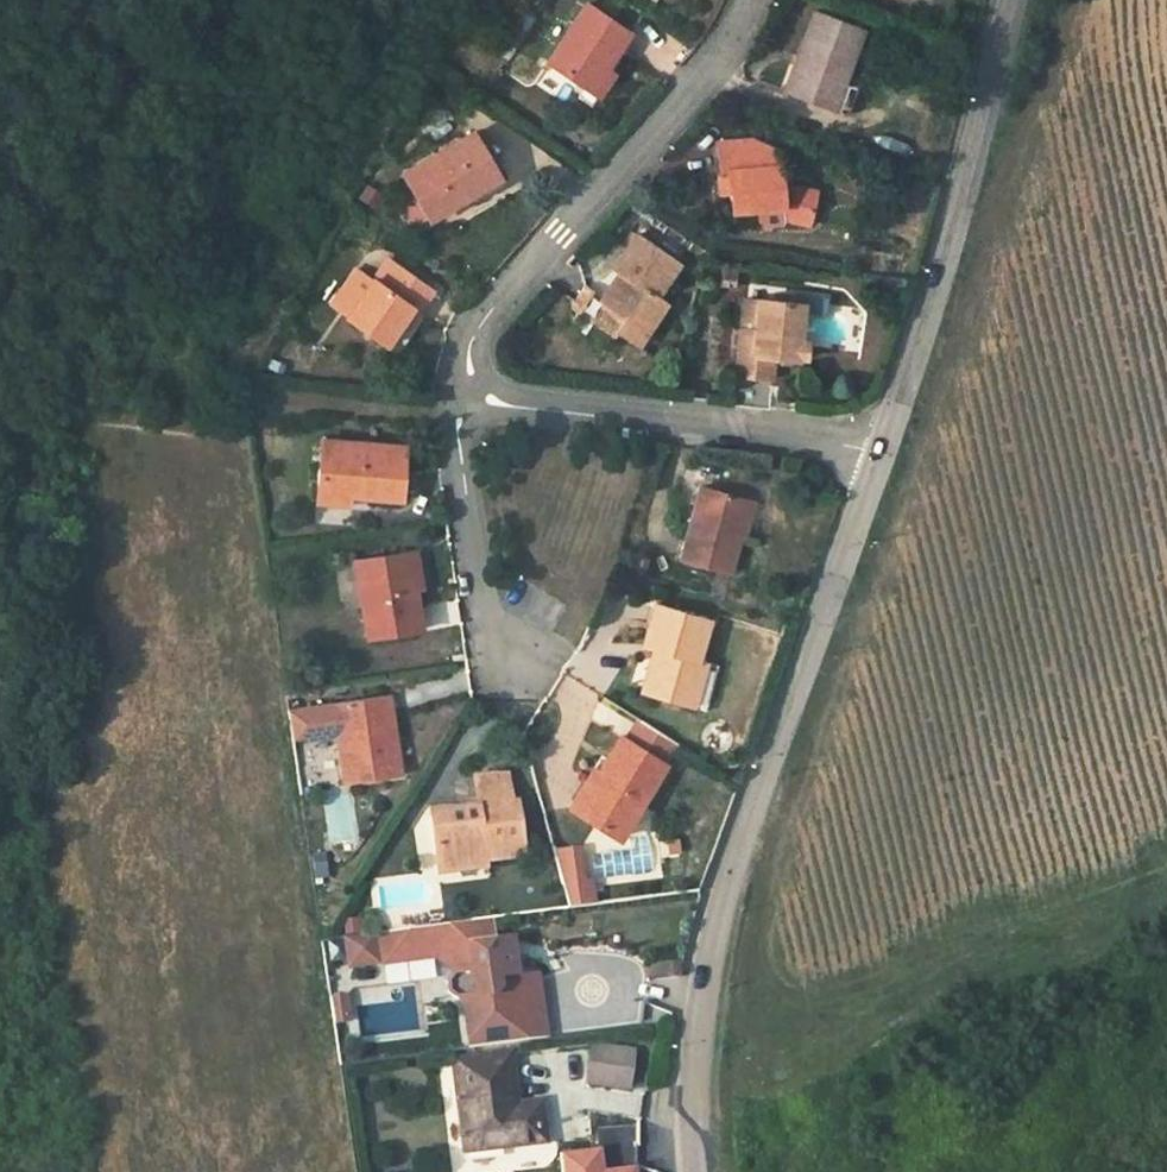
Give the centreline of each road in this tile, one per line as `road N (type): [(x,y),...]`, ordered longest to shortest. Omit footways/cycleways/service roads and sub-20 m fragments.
road 1 (unclassified): [(696,1171),(690,1131),(713,930),(875,451)]
road 2 (residential): [(744,0),(718,56),(492,303),(474,330),(480,374)]
road 3 (unclassified): [(875,451),(909,354),(1005,0)]
road 4 (residential): [(480,374),(510,398),(752,425),(875,451)]
road 5 (residential): [(519,667),(477,585),(452,412),(480,374)]

